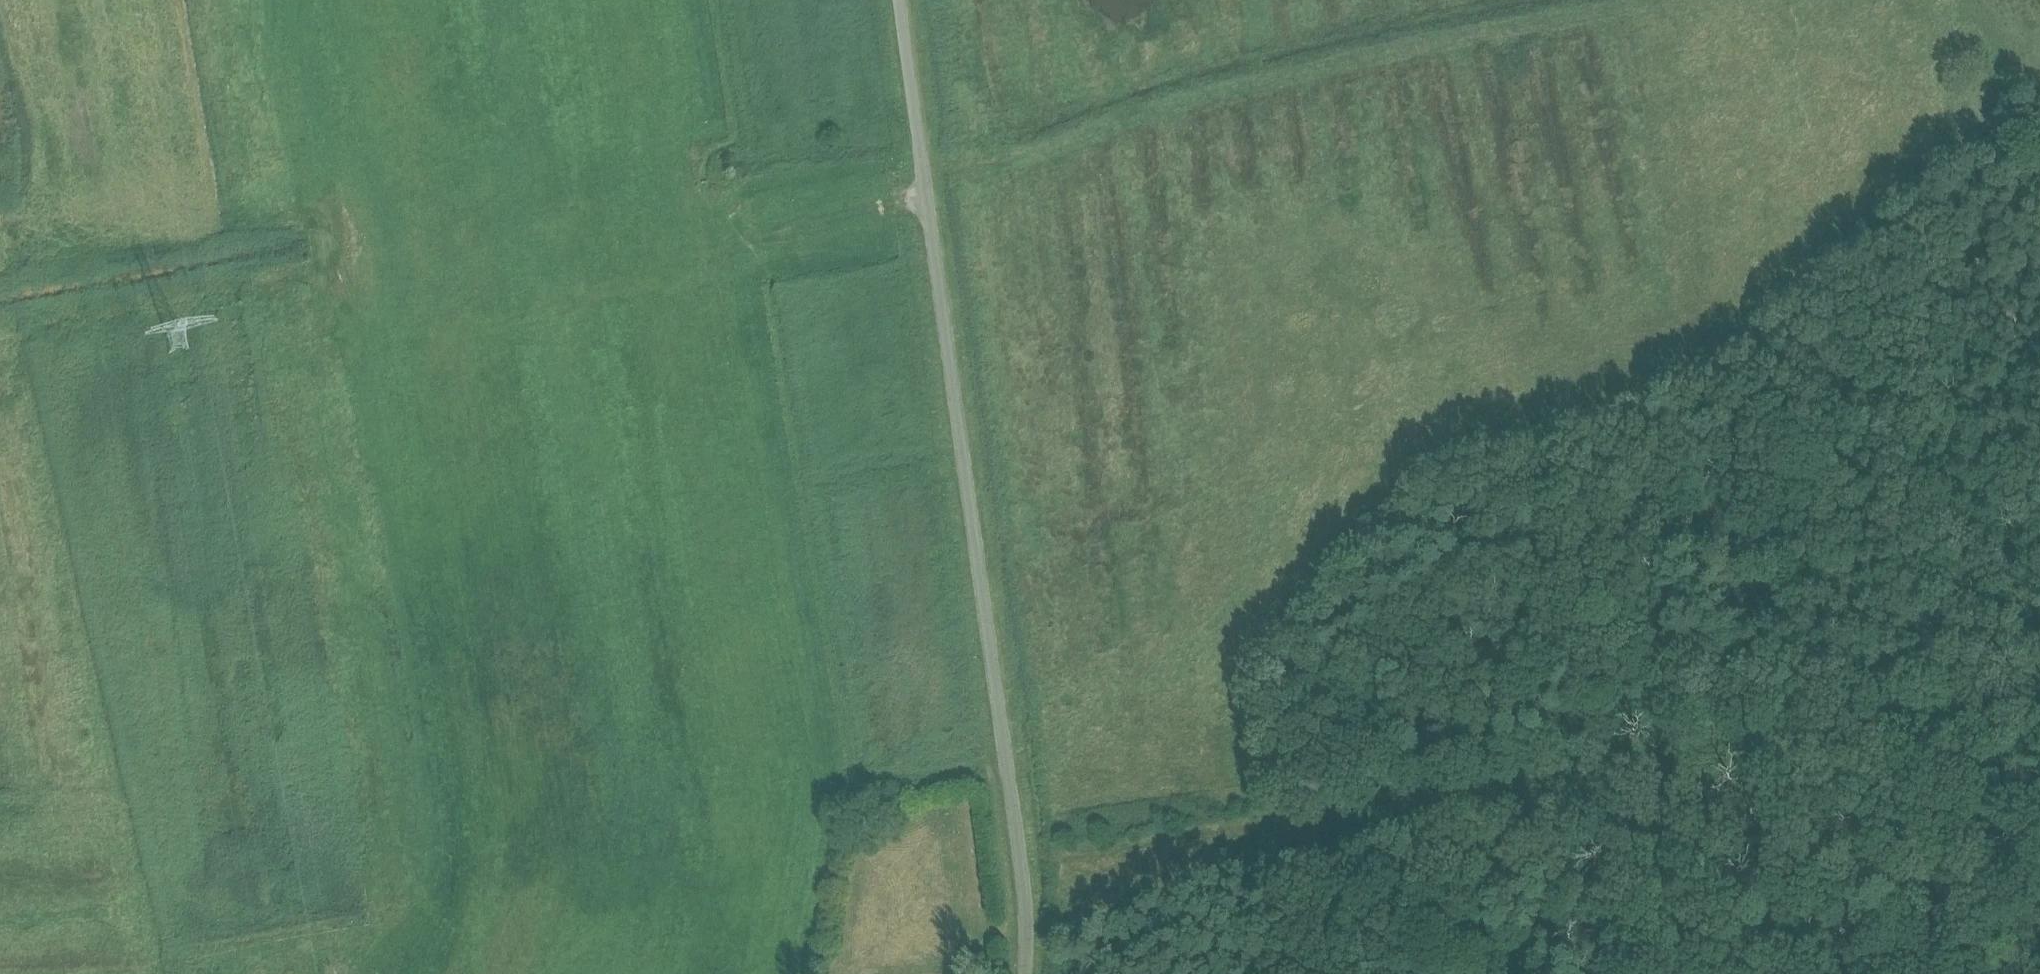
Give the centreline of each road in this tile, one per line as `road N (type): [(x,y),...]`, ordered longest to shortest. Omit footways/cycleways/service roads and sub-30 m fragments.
road 1 (unclassified): [(1028,973),(1028,906),(899,0)]

